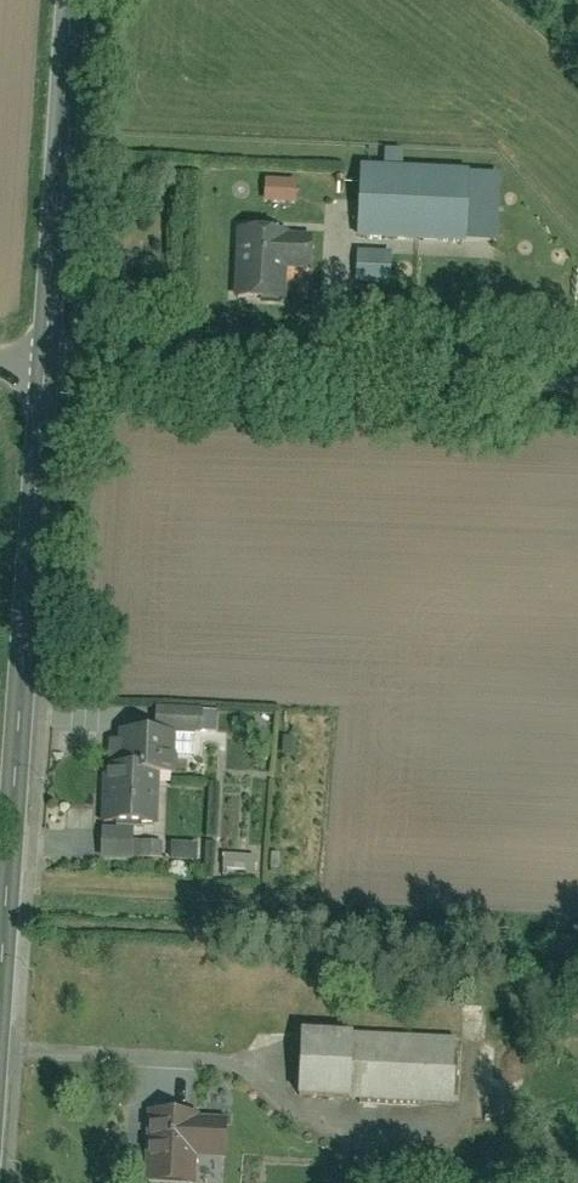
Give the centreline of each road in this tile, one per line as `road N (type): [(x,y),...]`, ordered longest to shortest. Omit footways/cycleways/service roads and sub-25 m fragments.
road 1 (tertiary): [(0,979),(50,357)]
road 2 (residential): [(50,357),(577,375)]
road 3 (tertiary): [(50,357),(75,0)]

